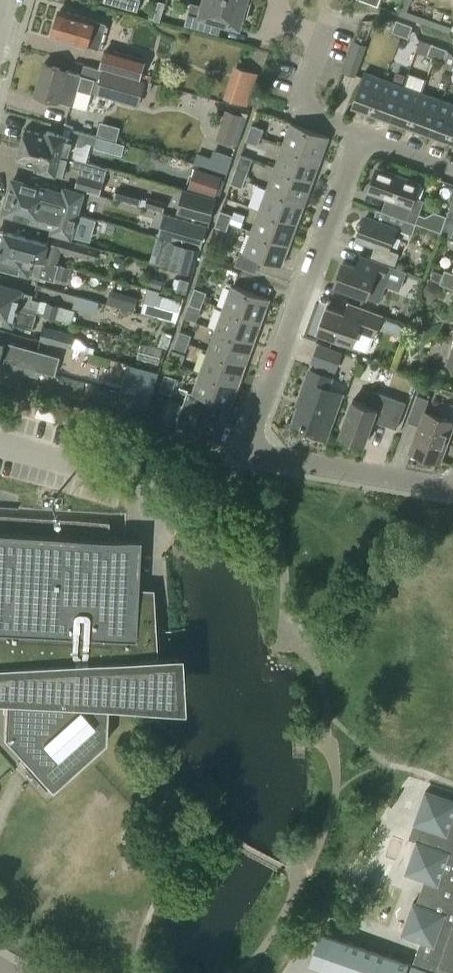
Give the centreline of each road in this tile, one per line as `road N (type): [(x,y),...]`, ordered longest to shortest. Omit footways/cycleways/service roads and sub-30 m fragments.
road 1 (residential): [(365,129),(255,445)]
road 2 (residential): [(365,129),(295,106),(320,37),(267,20),(274,0)]
road 3 (unclassified): [(255,445),(452,488)]
road 4 (residential): [(0,437),(190,491)]

